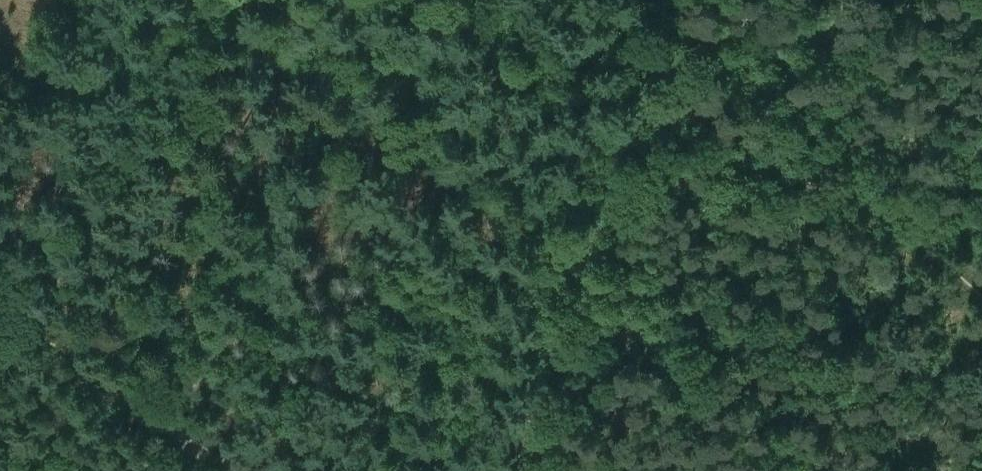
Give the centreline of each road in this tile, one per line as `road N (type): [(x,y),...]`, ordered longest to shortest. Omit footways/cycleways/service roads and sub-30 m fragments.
road 1 (track): [(588,251),(502,216),(203,0)]
road 2 (track): [(0,306),(231,470)]
road 3 (track): [(858,189),(765,62),(703,3),(686,3)]
road 4 (track): [(981,300),(858,189)]
road 5 (track): [(686,3),(632,137)]
road 6 (track): [(632,137),(588,251)]

